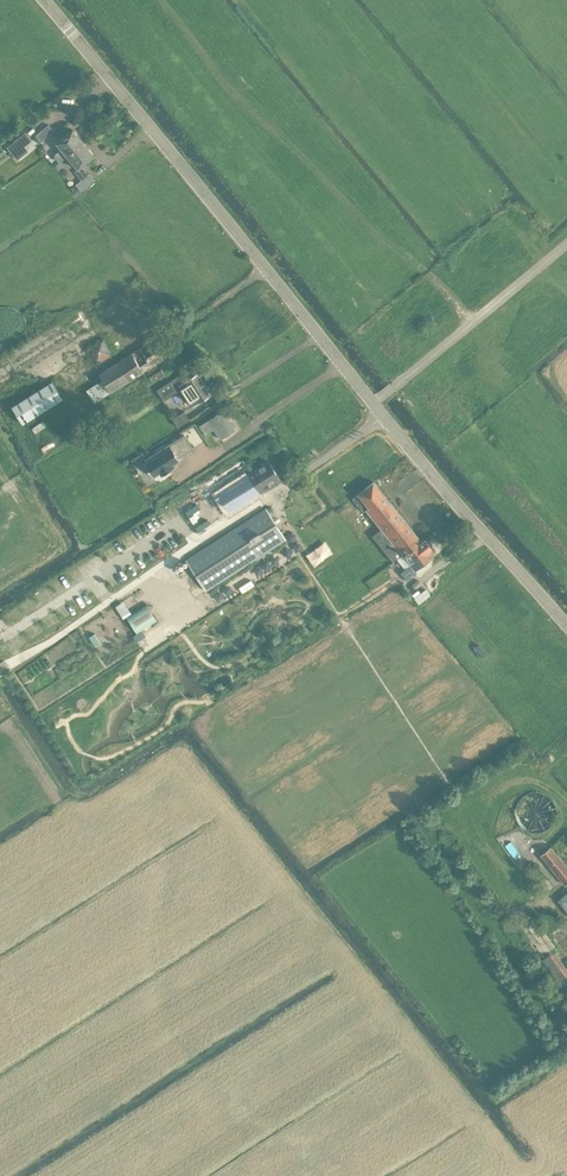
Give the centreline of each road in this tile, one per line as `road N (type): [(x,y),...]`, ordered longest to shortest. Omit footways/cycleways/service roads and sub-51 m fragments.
road 1 (unclassified): [(384,415),(47,0)]
road 2 (track): [(134,0),(341,248),(410,266),(435,281),(470,324)]
road 3 (unclassified): [(384,415),(108,601)]
road 4 (unclassified): [(566,625),(384,415)]

